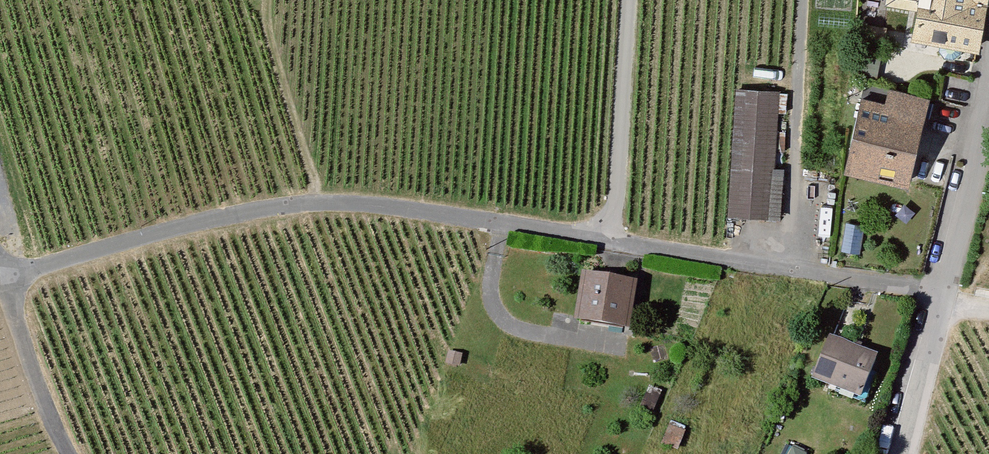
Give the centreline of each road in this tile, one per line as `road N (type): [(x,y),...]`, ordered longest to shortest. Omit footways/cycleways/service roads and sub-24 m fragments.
road 1 (residential): [(2,278),(169,230),(323,203),(614,240),(940,298)]
road 2 (residential): [(988,96),(940,298)]
road 3 (track): [(2,278),(38,395),(67,453)]
road 4 (residential): [(940,298),(899,453)]

